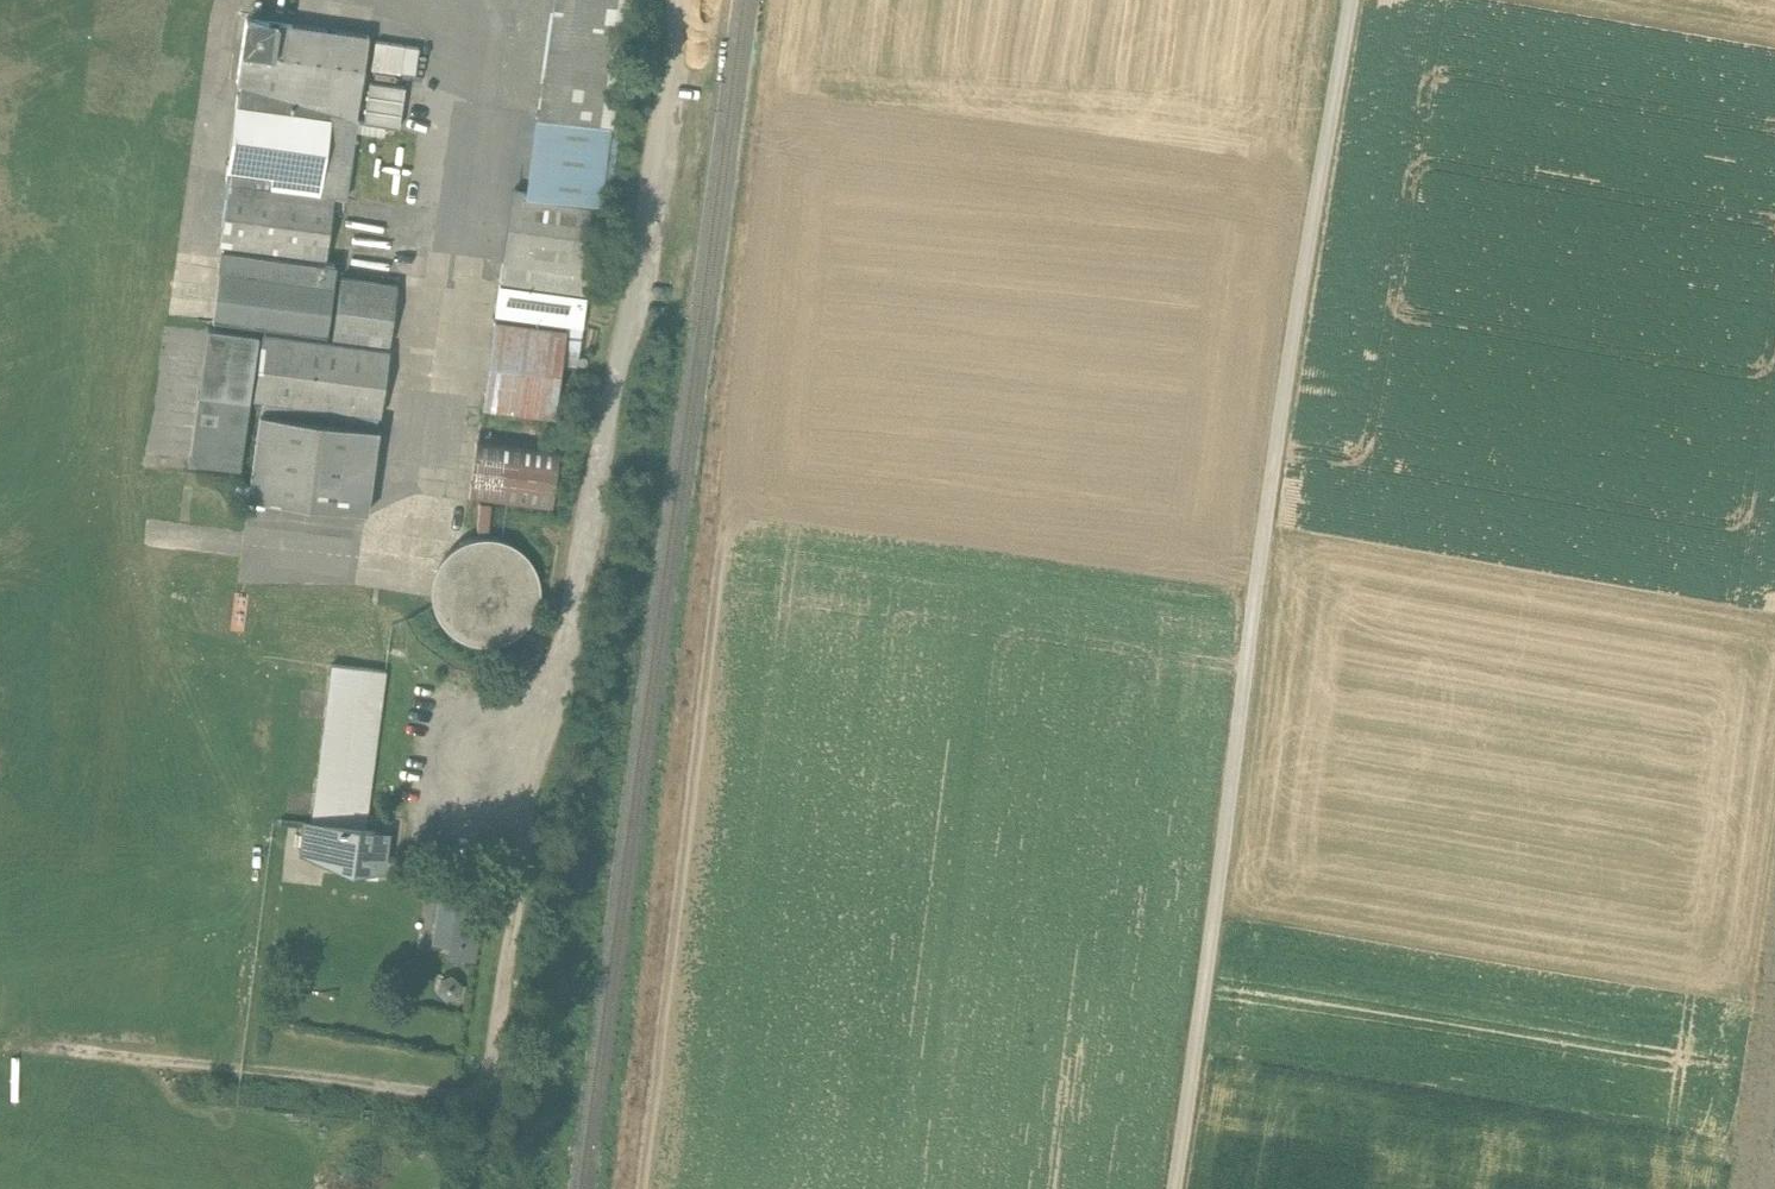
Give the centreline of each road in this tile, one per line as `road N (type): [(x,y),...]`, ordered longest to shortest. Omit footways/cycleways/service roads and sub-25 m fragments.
road 1 (unclassified): [(1350,0),(1164,1188)]
road 2 (track): [(498,1103),(22,1049)]
road 3 (track): [(482,1188),(533,829)]

